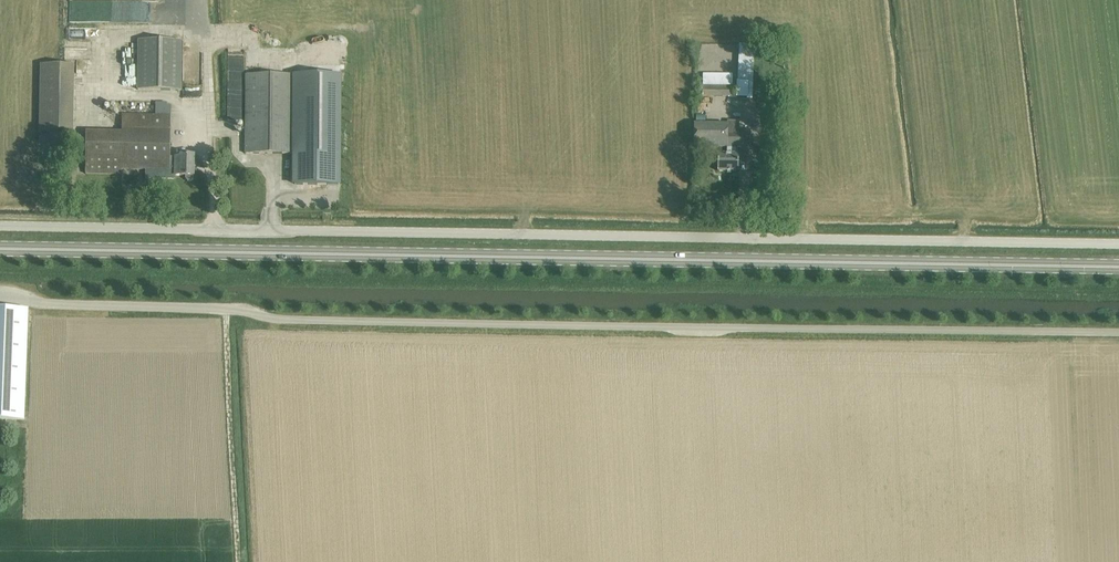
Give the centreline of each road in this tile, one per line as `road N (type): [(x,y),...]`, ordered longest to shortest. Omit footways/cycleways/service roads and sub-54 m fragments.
road 1 (primary): [(1118,269),(0,245)]
road 2 (unclassified): [(0,224),(1118,244)]
road 3 (unclassified): [(1118,336),(273,319),(227,308),(39,303)]
road 4 (track): [(239,561),(227,308)]

